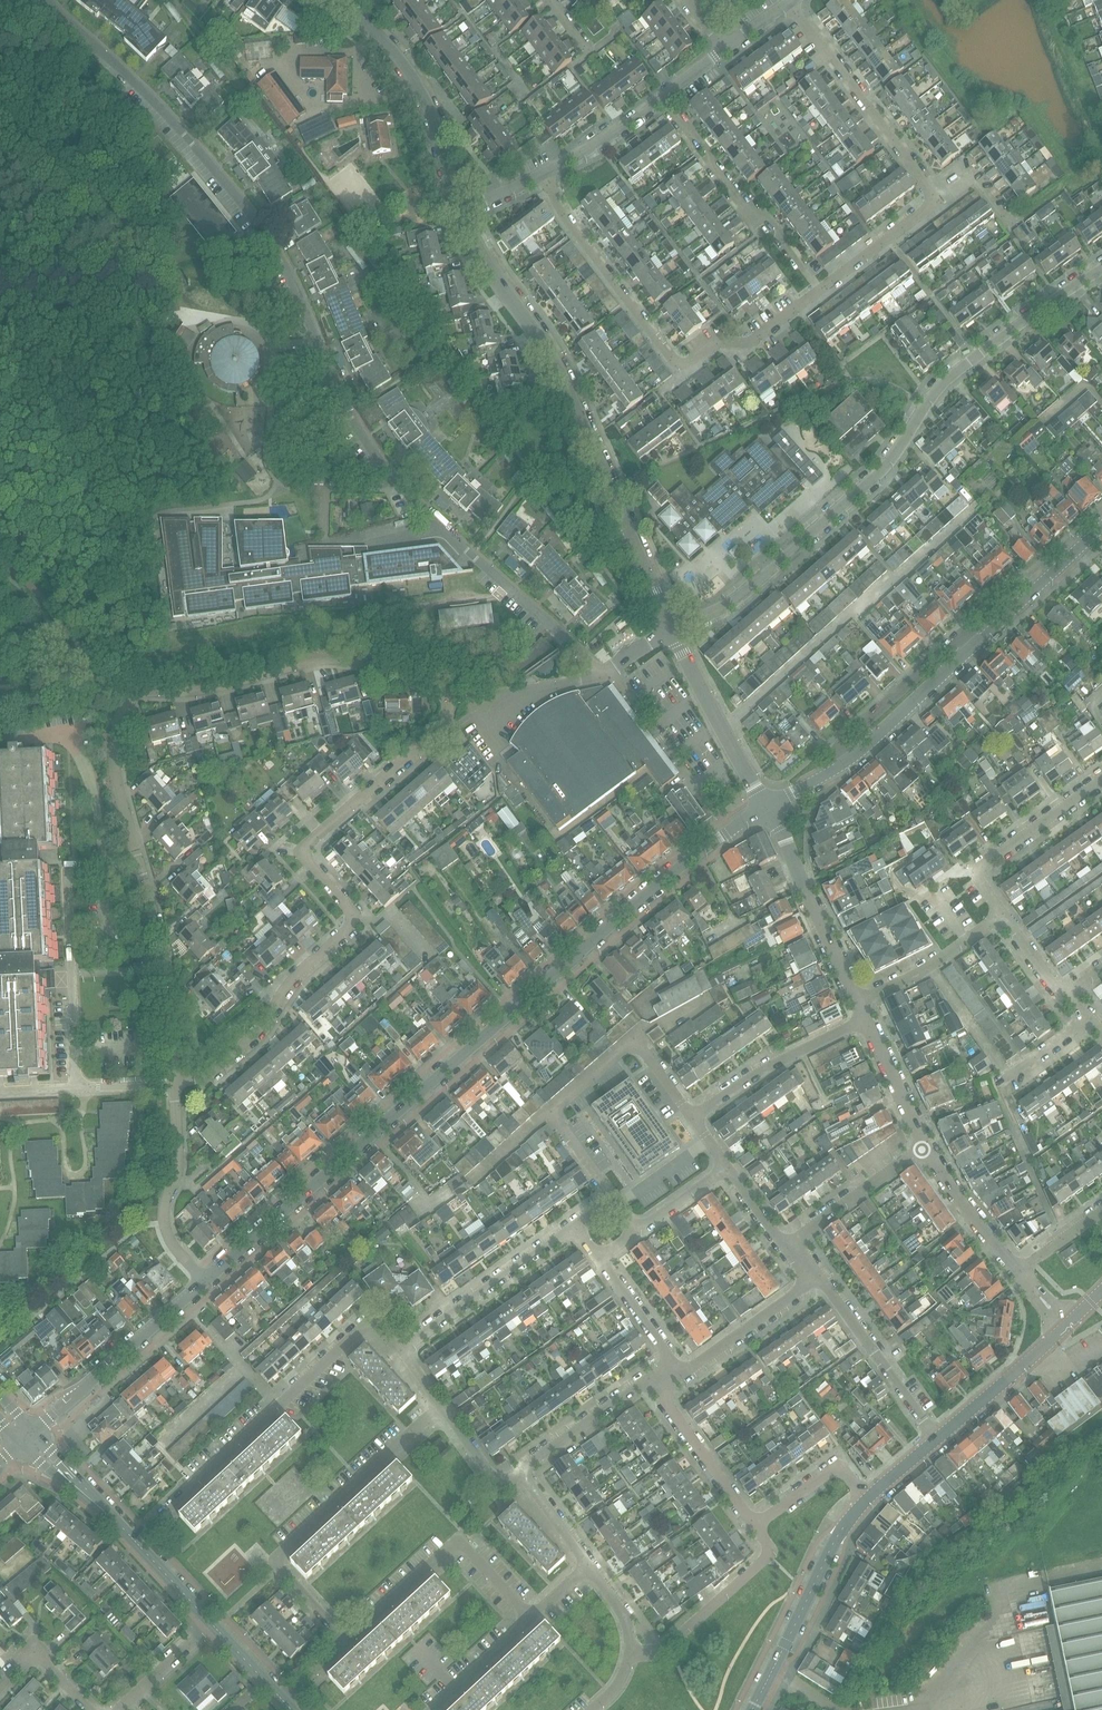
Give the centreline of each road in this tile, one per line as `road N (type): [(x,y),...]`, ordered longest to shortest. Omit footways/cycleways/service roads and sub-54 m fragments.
road 1 (residential): [(601,675),(380,464),(345,416),(264,237),(155,101),(68,30)]
road 2 (residential): [(204,1283),(657,885),(767,805)]
road 3 (residential): [(671,631),(722,611),(881,472),(929,398),(990,339),(1101,266)]
road 4 (residential): [(175,1083),(206,1077),(347,930),(351,912),(311,867),(307,845),(449,716),(451,695)]
road 5 (residential): [(133,854),(110,757),(125,696),(344,659),(451,695)]
road 6 (unclassified): [(671,631),(552,357),(488,271),(460,213)]
road 7 (residential): [(544,173),(565,215),(674,362),(686,365),(715,344),(748,344),(820,291)]
road 8 (residential): [(132,1538),(363,1326),(373,1326),(393,1352)]
road 9 (residential): [(723,731),(977,508)]
road 10 (residential): [(346,1640),(278,1571),(276,1553),(434,1407)]
road 11 (residential): [(79,1088),(63,876),(72,861),(133,854)]
road 12 (unclassified): [(460,213),(429,112),(391,48),(328,0)]
road 13 (residential): [(346,1640),(455,1541),(531,1617)]
road 14 (residential): [(820,291),(662,97)]
road 15 (residential): [(937,201),(787,3)]
road 16 (tertiary): [(752,1709),(832,1547),(866,1500)]
road 17 (residential): [(175,1083),(162,952),(133,854)]
road 18 (residential): [(1092,1020),(1007,1075),(931,967)]
road 19 (unclassified): [(204,1283),(33,1431)]
road 20 (residential): [(572,1224),(393,1352)]
road 21 (unclassified): [(860,1000),(767,805)]
road 22 (unclassified): [(204,1283),(164,1222),(178,1164),(175,1083)]
road 23 (residential): [(629,1651),(666,1648),(770,1553),(755,1525)]
road 24 (residential): [(1003,916),(979,874),(1101,779)]
road 25 (residential): [(839,768),(854,734),(956,636),(979,639)]
road 26 (residential): [(692,1118),(777,1062),(867,1020)]
road 27 (residential): [(692,1118),(636,1046),(553,1112)]
road 28 (residential): [(839,768),(979,639)]
road 29 (residential): [(924,1421),(817,1278)]
road 30 (residential): [(515,1470),(640,1384),(659,1392)]
road 31 (tertiary): [(937,1439),(1064,1329)]
road 32 (residential): [(788,1247),(924,1149)]
road 33 (residential): [(979,639),(1101,526)]
road 34 (residential): [(682,1375),(817,1278)]
road 35 (residential): [(755,1525),(659,1392)]
road 36 (residential): [(451,695),(499,695),(601,675)]
road 37 (residential): [(820,291),(937,201)]
road 38 (residential): [(609,670),(696,787)]
road 39 (residential): [(1010,1264),(924,1149)]
road 40 (residential): [(924,1149),(867,1020)]
road 41 (residential): [(544,173),(662,97)]
road 42 (residential): [(682,1375),(599,1262)]
road 43 (residential): [(428,1709),(531,1617)]
road 44 (residential): [(113,1709),(211,1622)]
road 45 (residential): [(755,1525),(832,1470),(855,1485)]
road 46 (residential): [(515,1470),(490,1480),(434,1407)]

